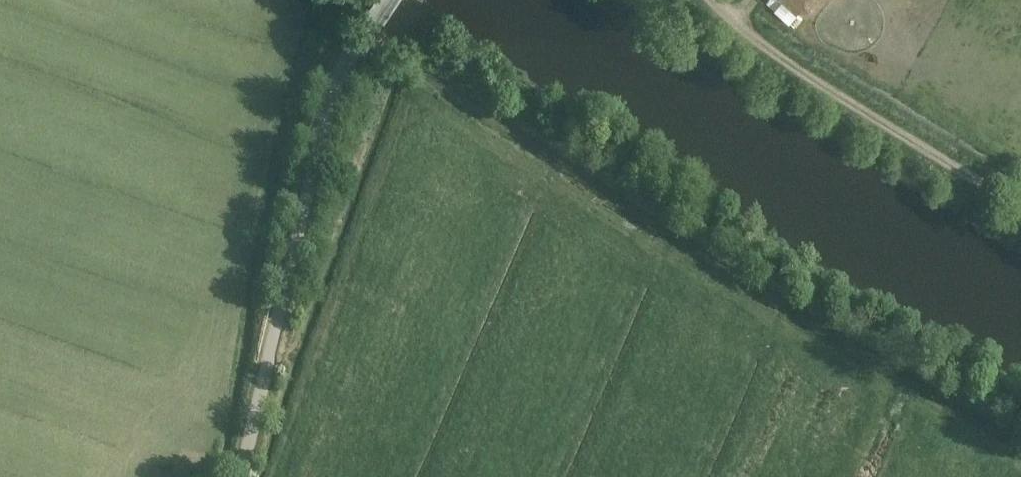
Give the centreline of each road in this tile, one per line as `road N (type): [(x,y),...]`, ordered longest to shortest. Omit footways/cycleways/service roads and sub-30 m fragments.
road 1 (unclassified): [(387,0),(332,95),(238,476)]
road 2 (track): [(1020,207),(837,97),(711,0)]

